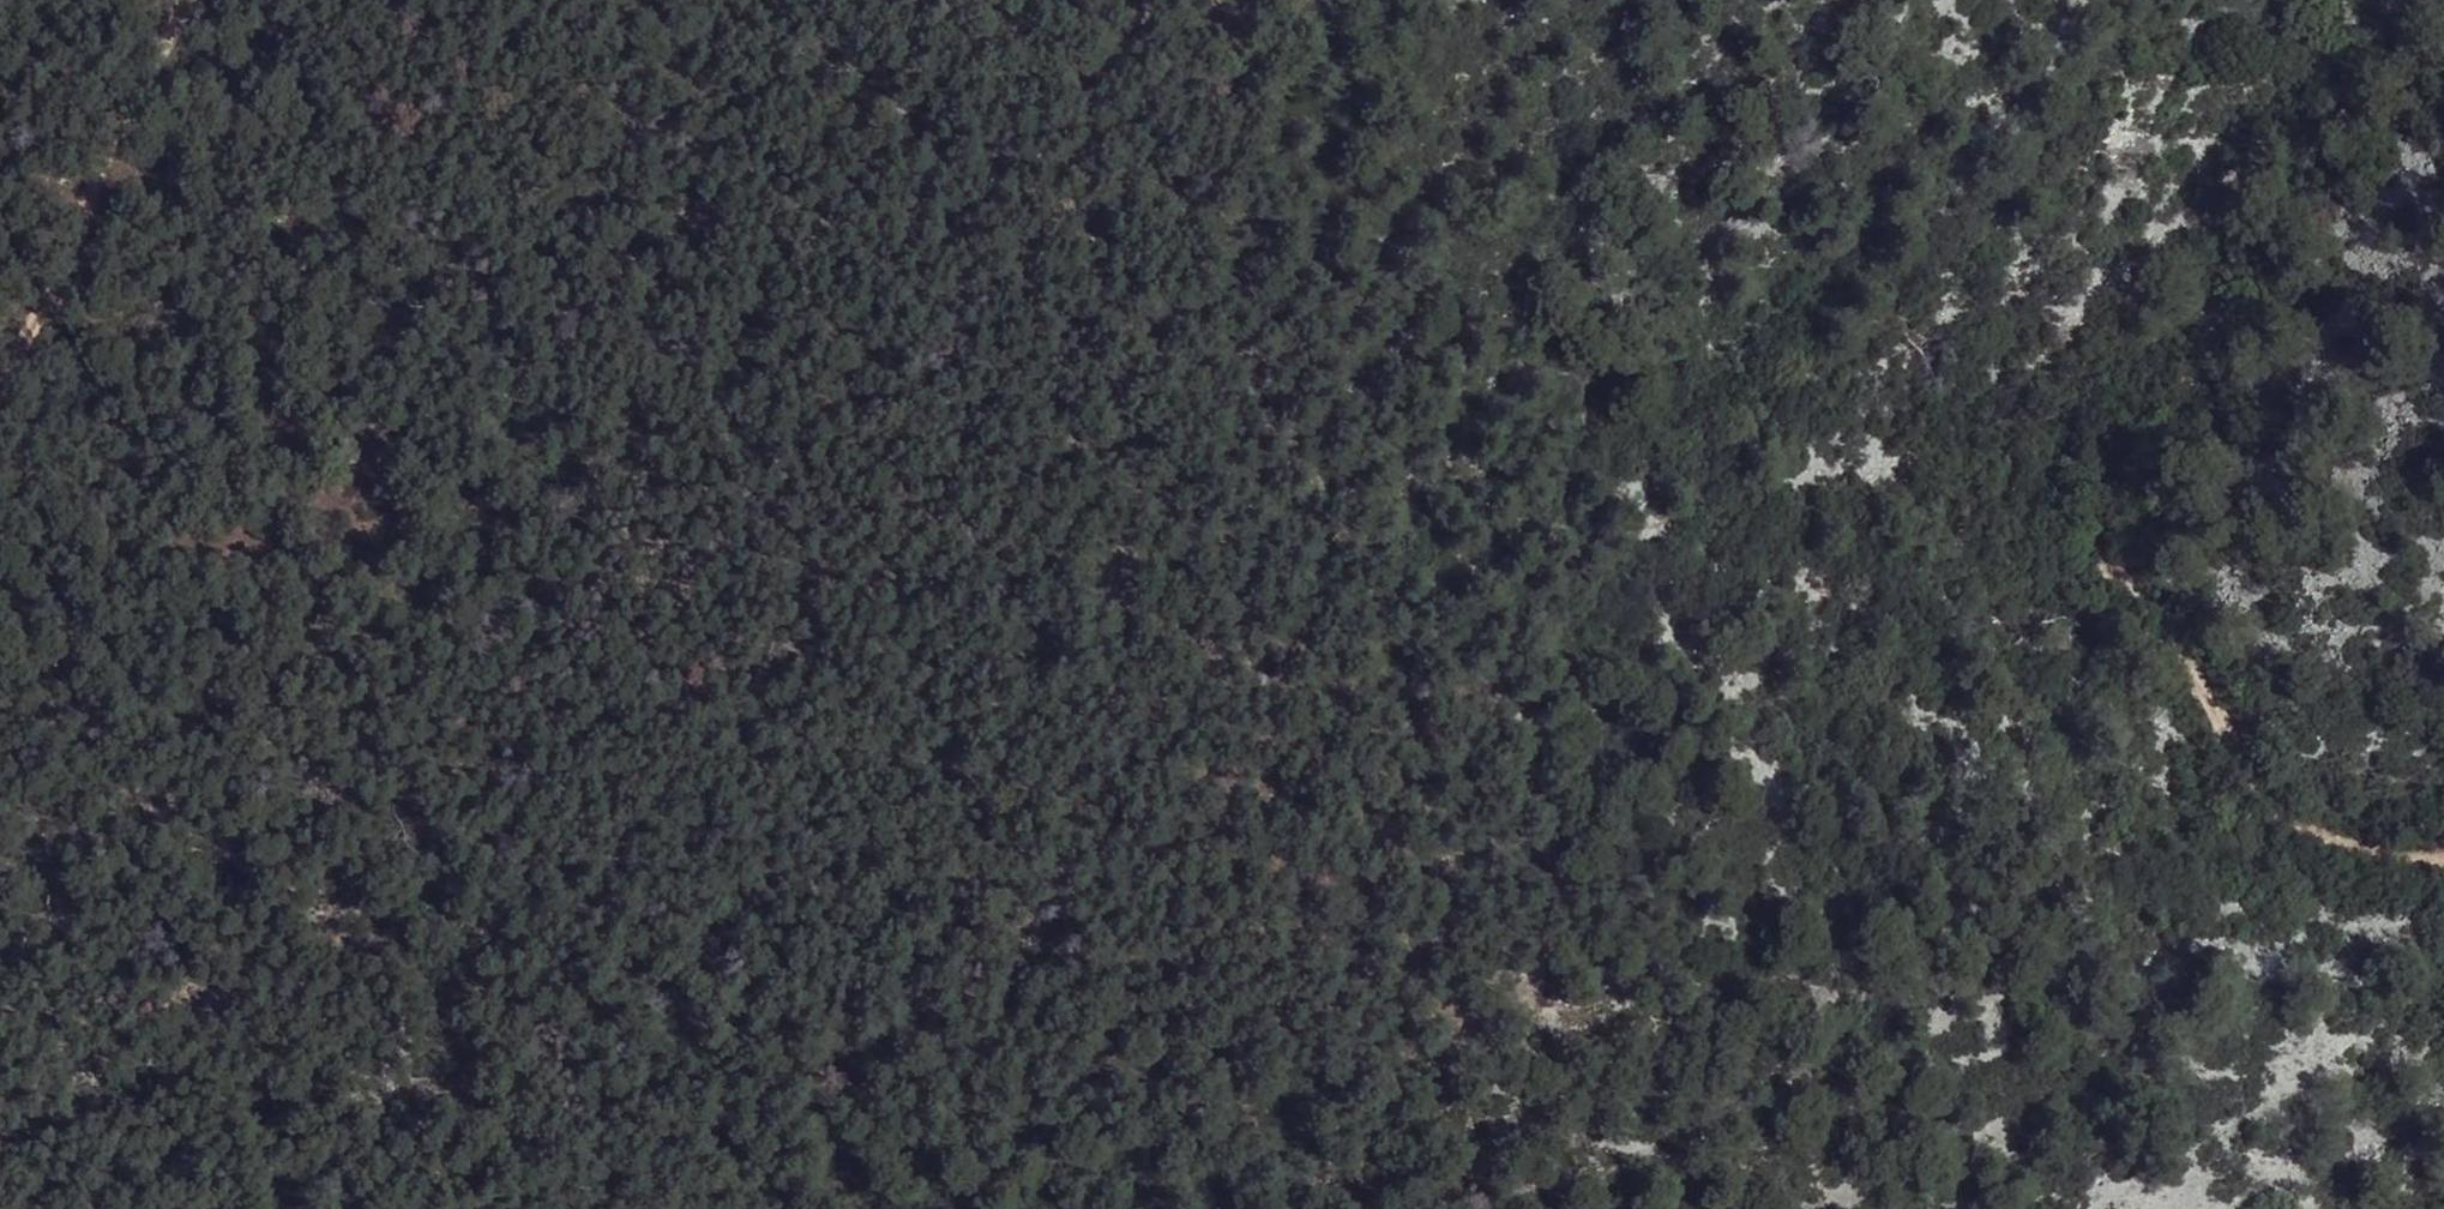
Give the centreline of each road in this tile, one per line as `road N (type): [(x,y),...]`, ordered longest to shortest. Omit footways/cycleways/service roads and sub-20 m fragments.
road 1 (track): [(205,0),(0,385)]

